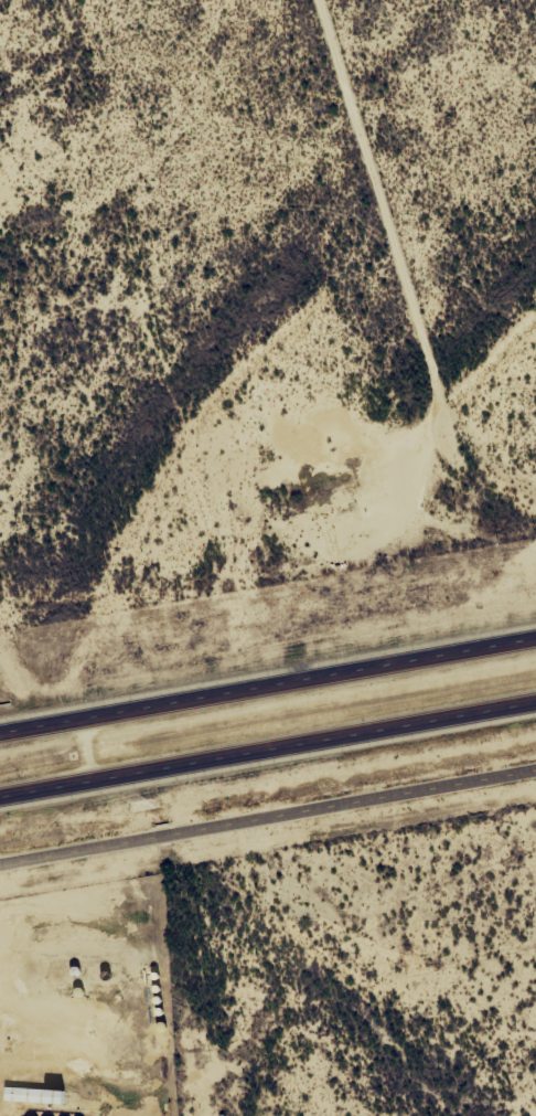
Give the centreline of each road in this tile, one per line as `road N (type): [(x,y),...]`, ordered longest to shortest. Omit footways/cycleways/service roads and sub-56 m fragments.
road 1 (motorway): [(0,794),(535,697)]
road 2 (motorway): [(535,638),(0,734)]
road 3 (tertiary): [(0,863),(535,768)]

